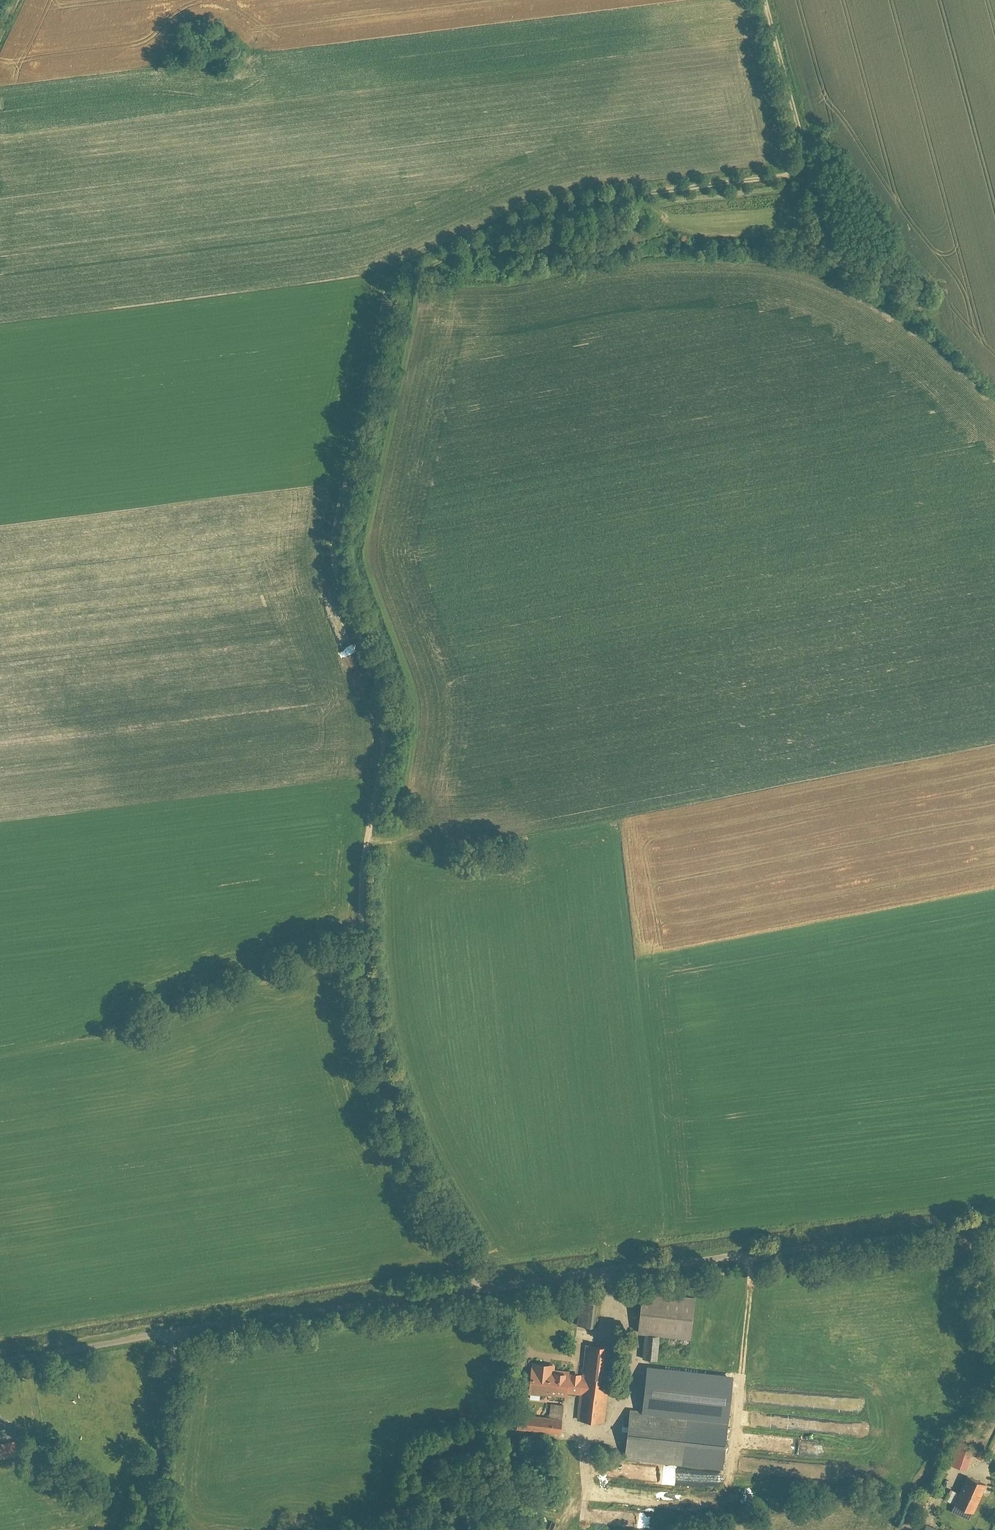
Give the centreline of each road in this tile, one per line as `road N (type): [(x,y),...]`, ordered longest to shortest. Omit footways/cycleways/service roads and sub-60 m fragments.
road 1 (track): [(764,0),(799,129),(804,164),(796,174),(571,204),(388,284),(336,547),(384,721),(361,938),(389,1096),(420,1174),(485,1286)]
road 2 (residential): [(175,1332),(485,1286),(964,1231)]
road 3 (residential): [(143,1529),(175,1332)]
road 4 (residential): [(0,1360),(175,1332)]

